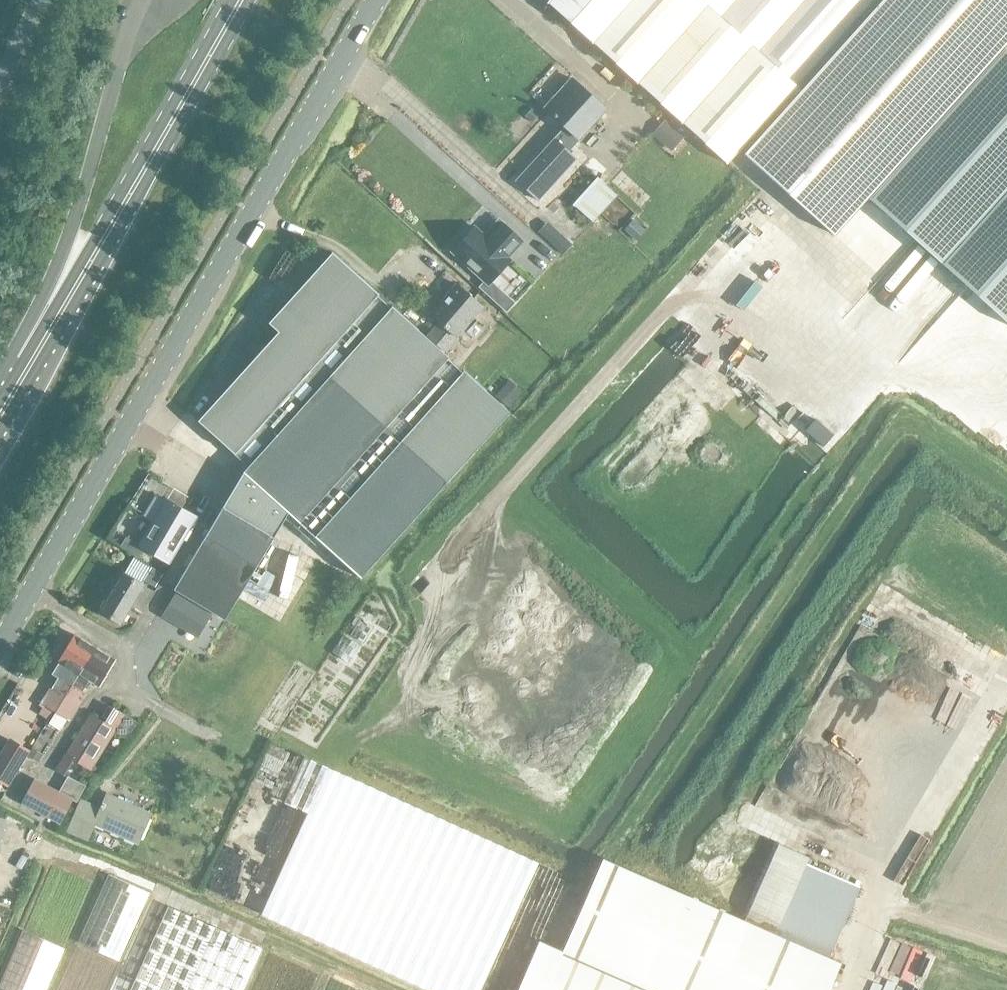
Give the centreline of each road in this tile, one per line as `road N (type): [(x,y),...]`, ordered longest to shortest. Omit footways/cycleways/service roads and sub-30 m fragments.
road 1 (tertiary): [(0,646),(376,0)]
road 2 (primary): [(239,0),(32,355)]
road 3 (primary): [(111,88),(32,355)]
road 4 (track): [(1006,944),(874,902),(836,989)]

